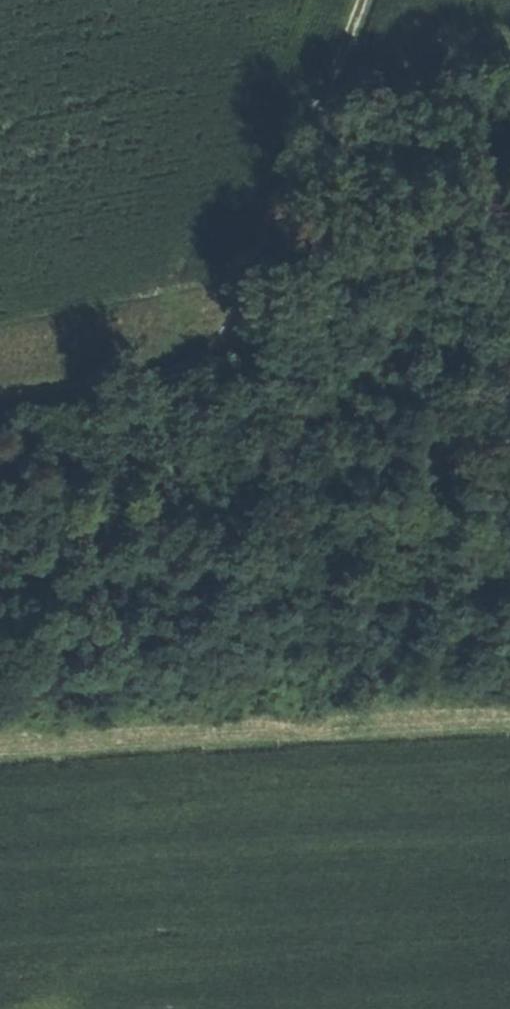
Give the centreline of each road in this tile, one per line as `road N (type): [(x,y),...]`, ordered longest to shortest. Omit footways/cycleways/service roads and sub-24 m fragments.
road 1 (track): [(360,0),(230,348),(183,375),(0,399)]

